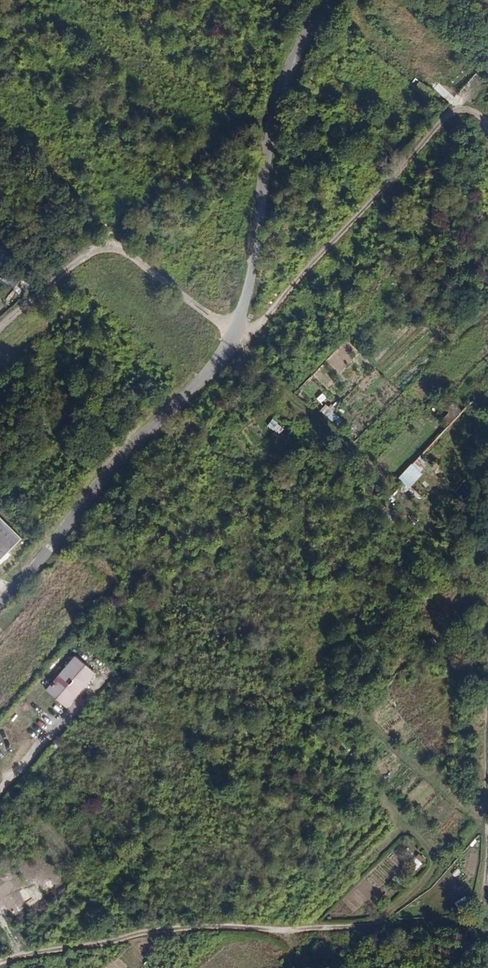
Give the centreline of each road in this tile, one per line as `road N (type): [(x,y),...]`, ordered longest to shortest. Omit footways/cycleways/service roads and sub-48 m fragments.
road 1 (track): [(0,959),(196,927),(483,926)]
road 2 (unclassified): [(235,337),(273,118),(291,60),(330,0)]
road 3 (track): [(235,337),(256,326),(447,118),(464,112),(487,125)]
road 4 (unclassified): [(38,563),(115,465),(180,405),(235,337)]
road 5 (unclassified): [(0,329),(84,257),(106,249),(132,255),(235,337)]
road 6 (track): [(487,762),(483,926)]

